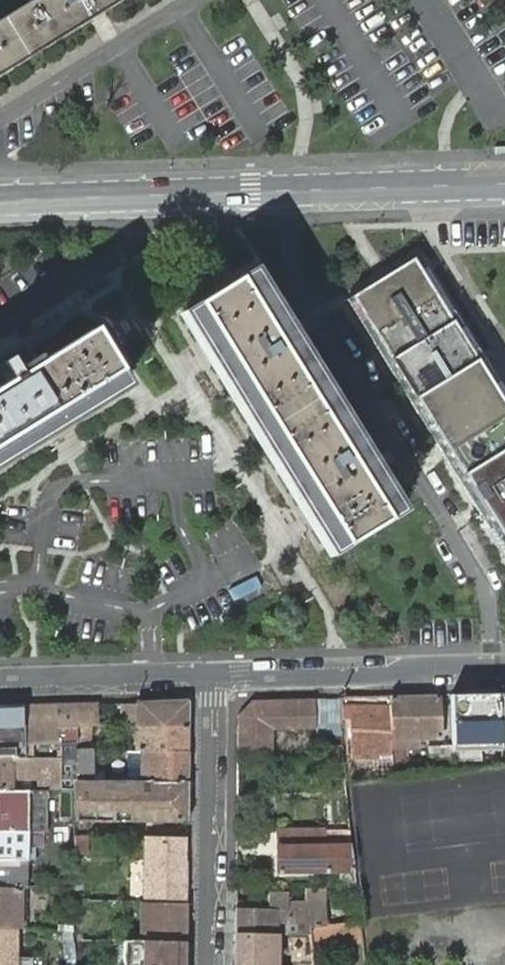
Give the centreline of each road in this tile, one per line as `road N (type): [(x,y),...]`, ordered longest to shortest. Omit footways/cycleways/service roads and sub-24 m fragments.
road 1 (residential): [(0,205),(504,185)]
road 2 (residential): [(215,670),(212,964)]
road 3 (residential): [(215,670),(504,662)]
road 4 (residential): [(0,676),(215,670)]

